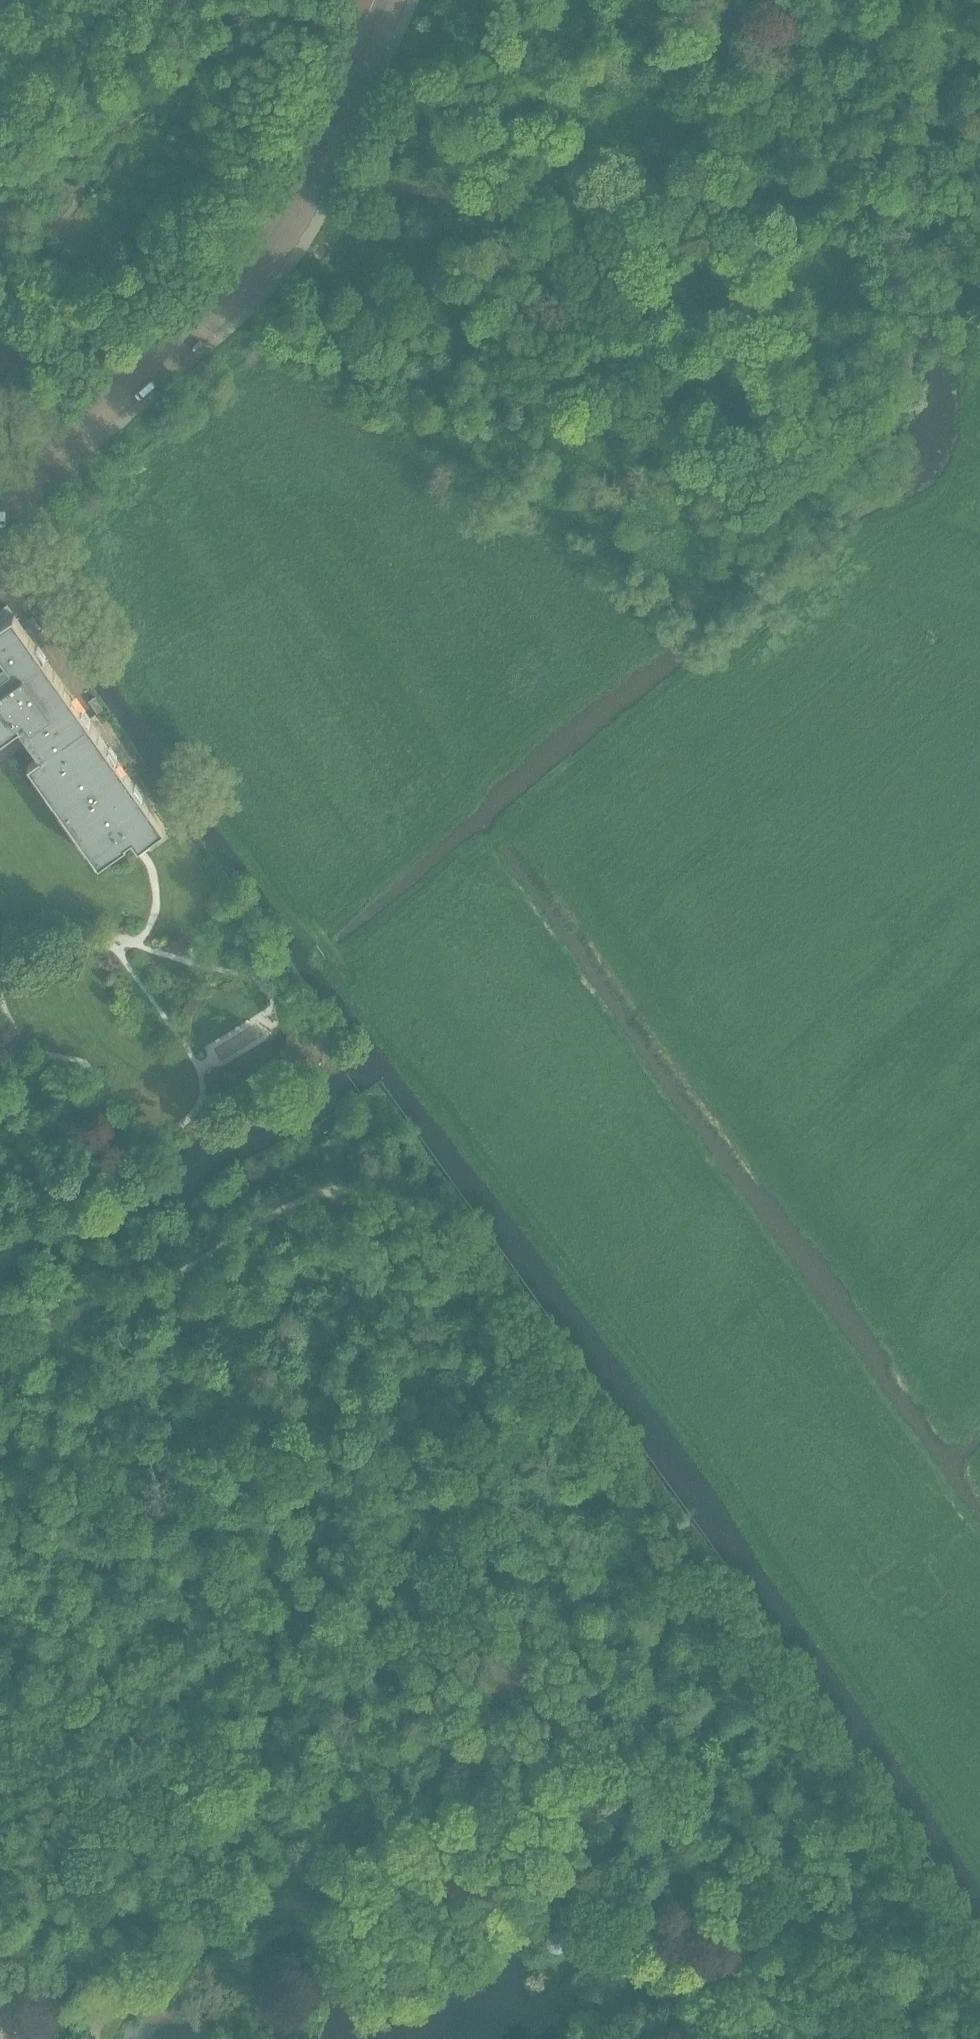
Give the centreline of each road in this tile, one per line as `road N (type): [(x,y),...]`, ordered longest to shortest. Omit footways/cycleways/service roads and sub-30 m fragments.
road 1 (residential): [(0,501),(249,281),(291,227),(394,0)]

